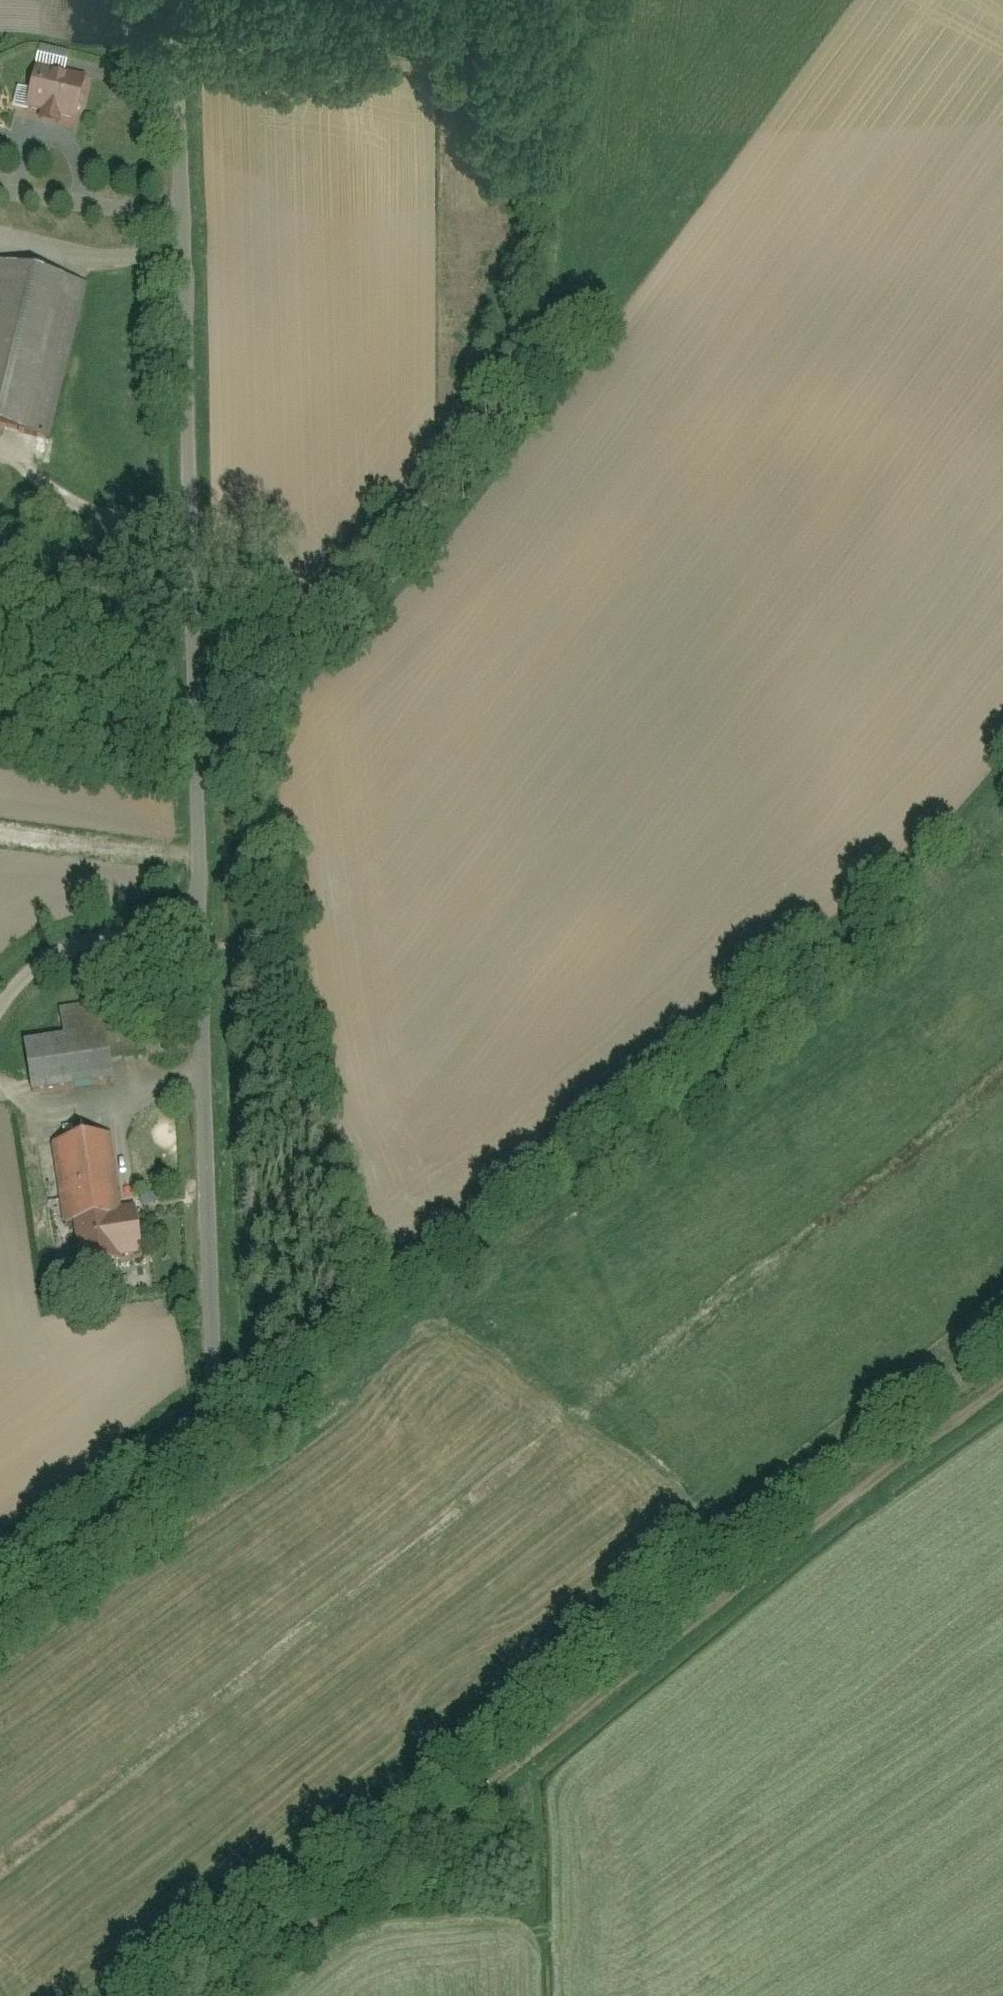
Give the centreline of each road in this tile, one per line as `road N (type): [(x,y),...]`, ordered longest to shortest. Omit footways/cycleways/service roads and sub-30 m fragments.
road 1 (track): [(199,1995),(1002,1376)]
road 2 (unclassified): [(174,0),(204,938)]
road 3 (unclassified): [(204,938),(216,1325),(185,1444),(86,1552),(0,1630)]
road 4 (unclassified): [(204,938),(94,941),(0,1018)]

